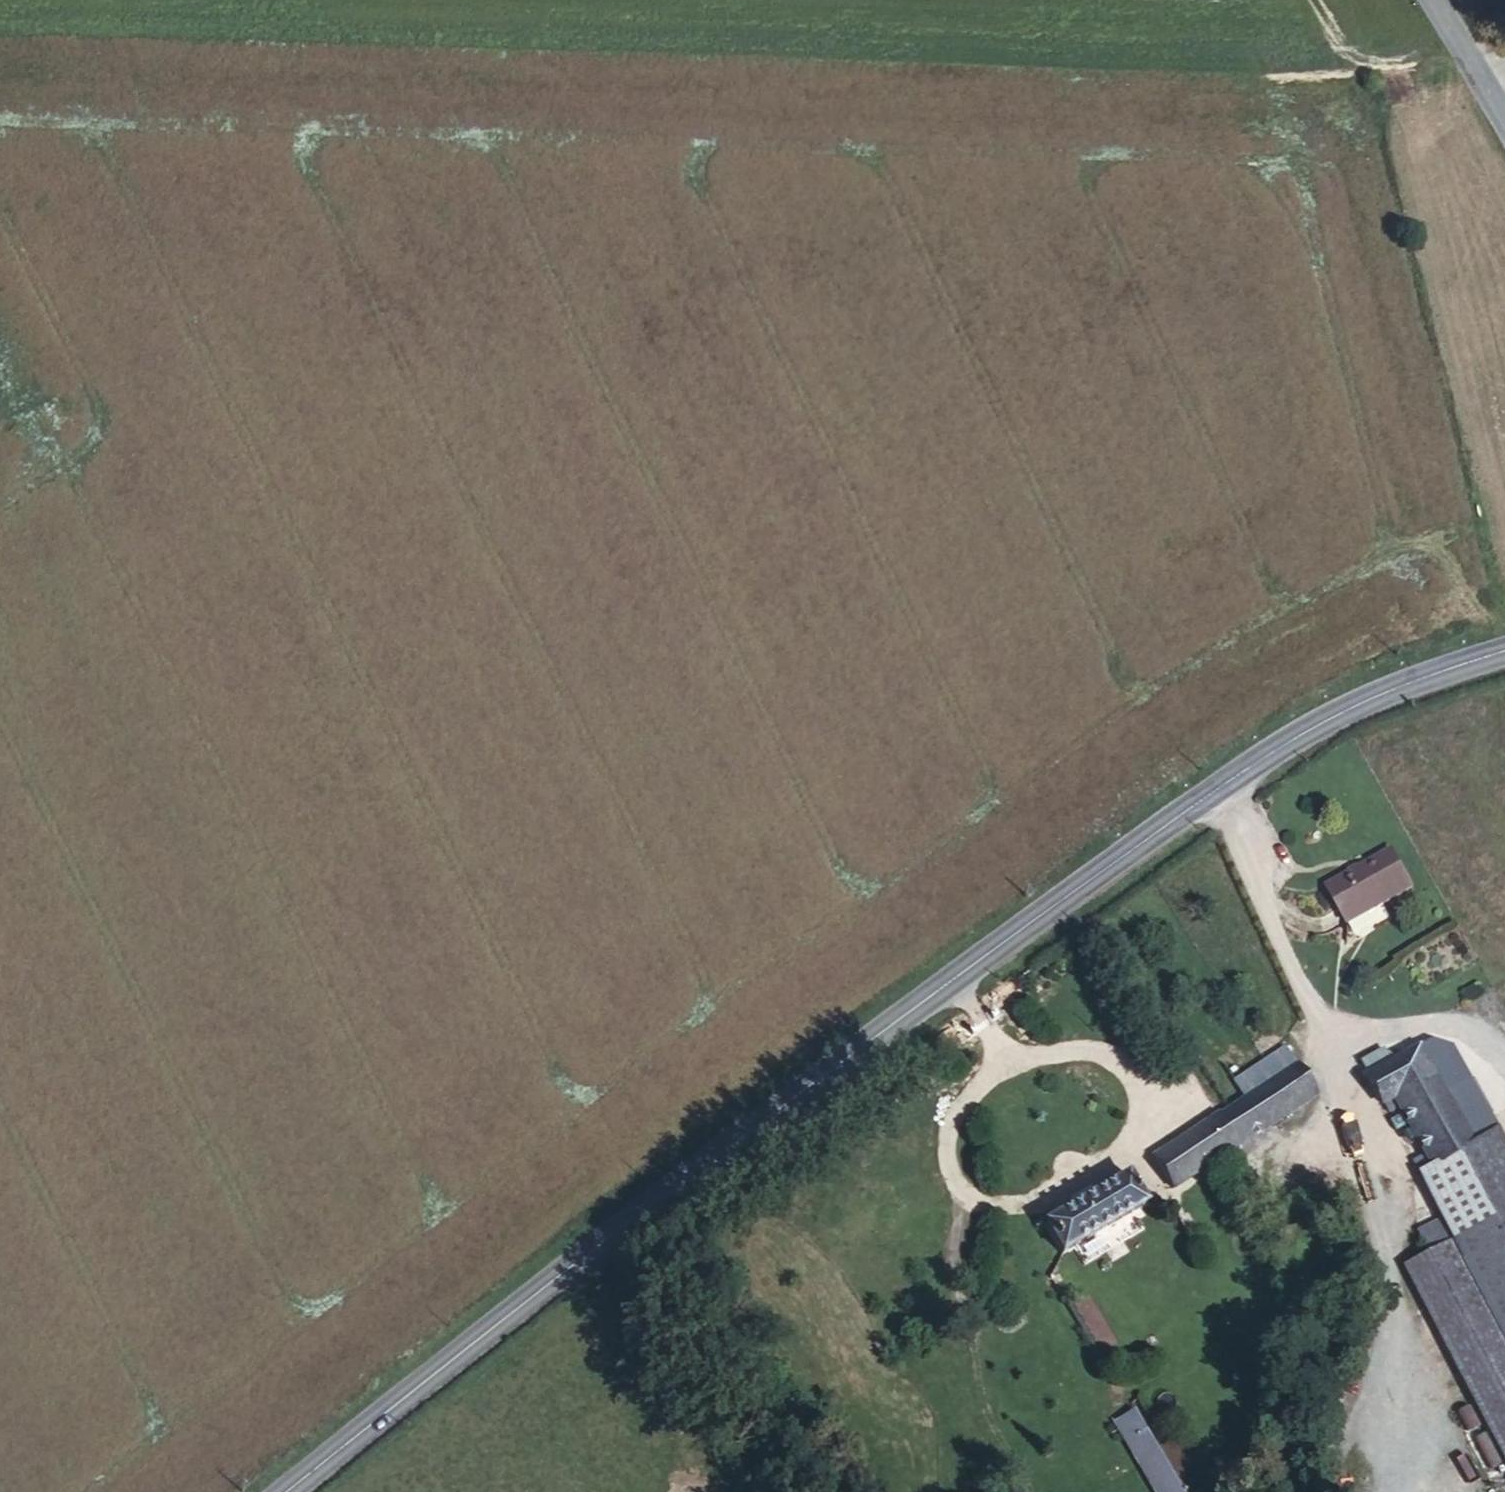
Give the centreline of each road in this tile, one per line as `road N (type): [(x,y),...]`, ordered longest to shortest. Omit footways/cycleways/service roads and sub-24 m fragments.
road 1 (secondary): [(284,1491),(502,1317),(1272,748),(1348,708),(1504,652)]
road 2 (secondary): [(1504,119),(1435,0)]

